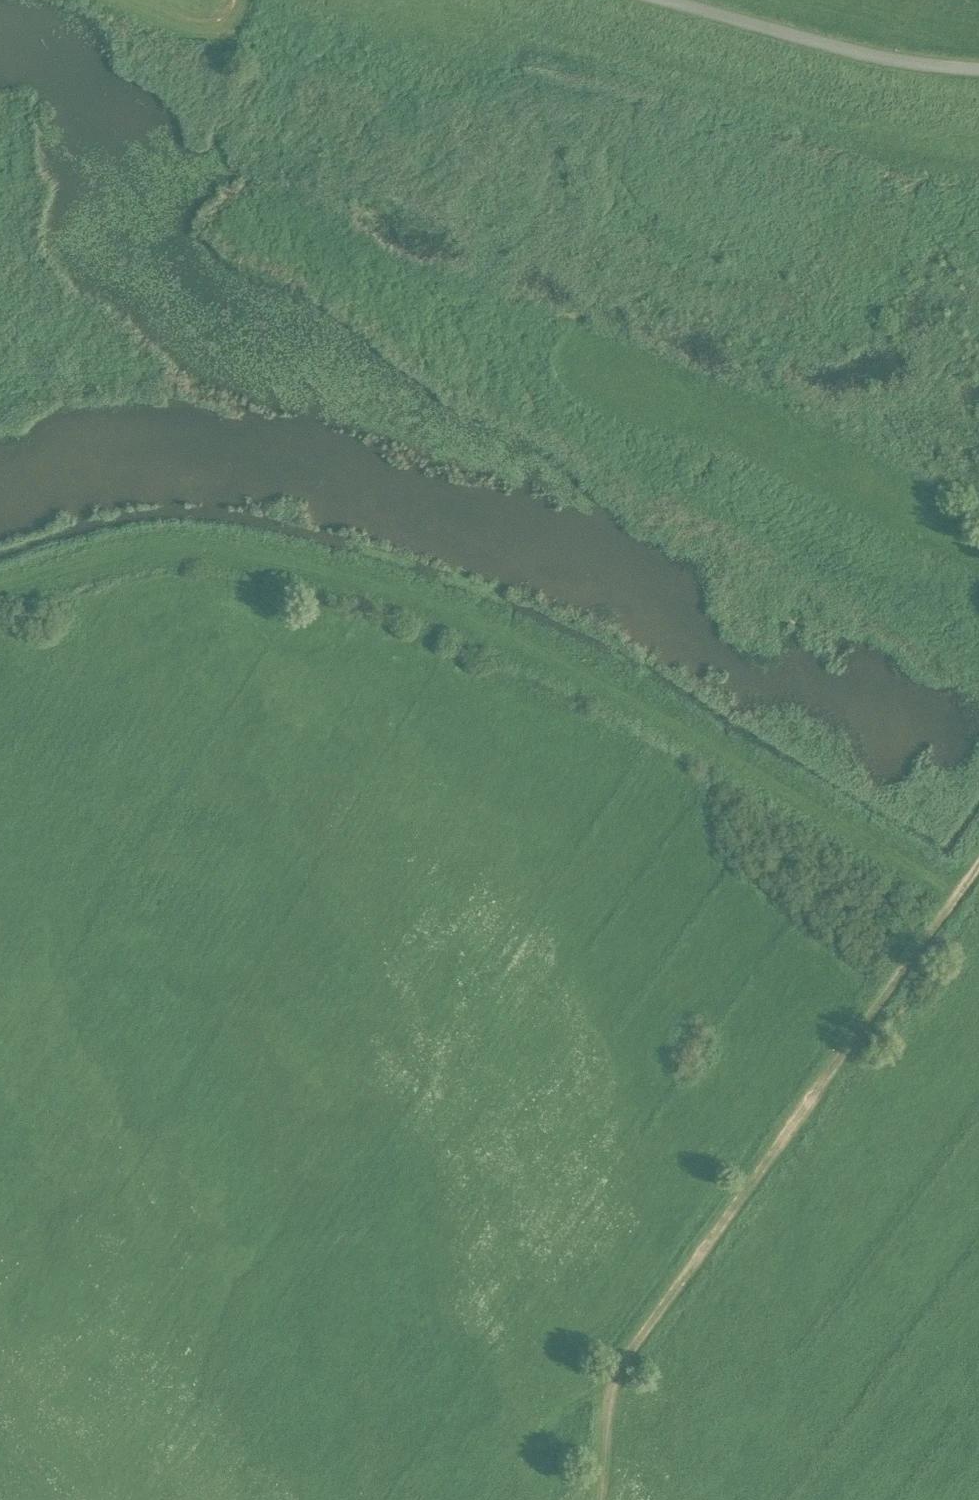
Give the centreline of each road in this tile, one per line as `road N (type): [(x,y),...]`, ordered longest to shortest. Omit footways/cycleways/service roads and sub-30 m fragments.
road 1 (track): [(629,1355),(978,869)]
road 2 (unclassified): [(978,71),(830,50),(651,0)]
road 3 (track): [(629,1355),(612,1391),(603,1499)]

